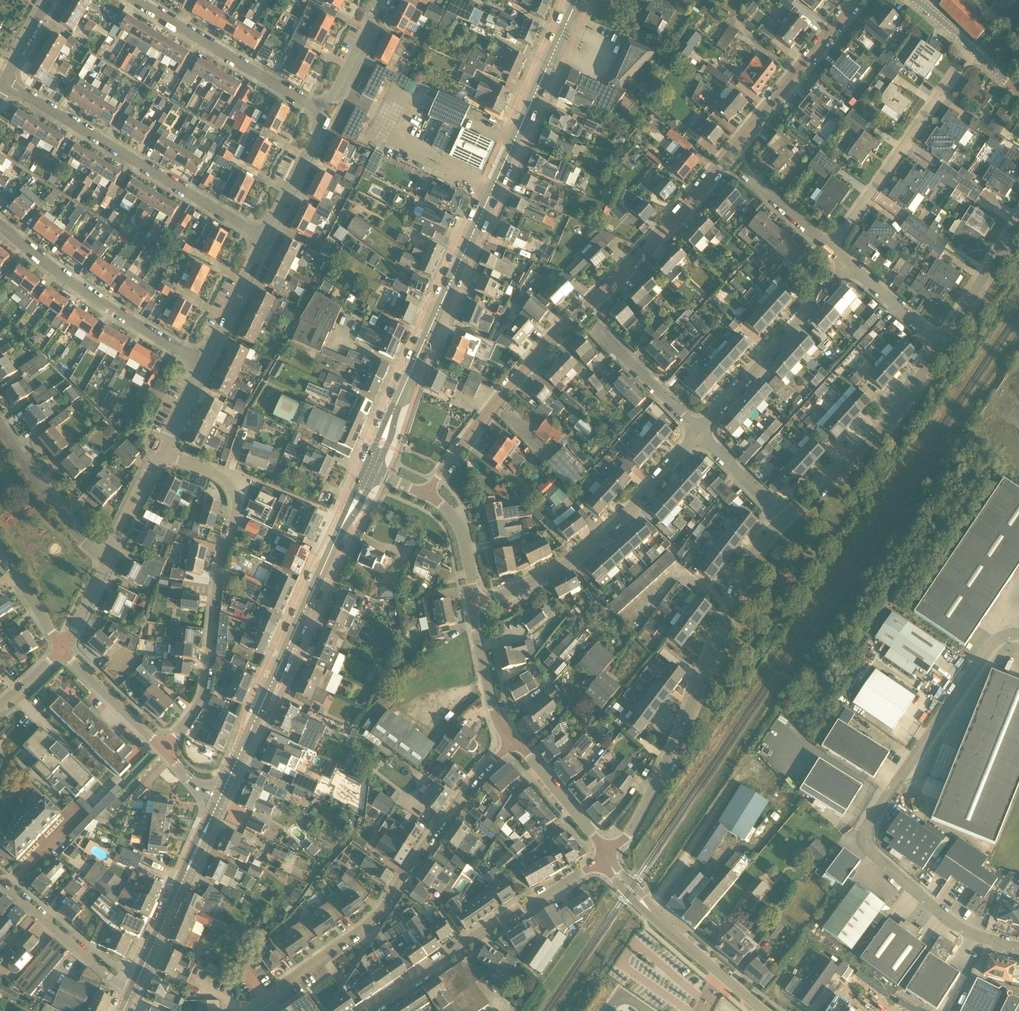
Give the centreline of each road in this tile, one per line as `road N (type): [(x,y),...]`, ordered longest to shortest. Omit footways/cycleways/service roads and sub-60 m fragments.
road 1 (residential): [(423,493),(516,380),(659,238),(858,0)]
road 2 (secondary): [(367,471),(577,0)]
road 3 (residential): [(1018,949),(960,929),(868,850),(865,838),(1000,639),(1018,635)]
road 4 (residential): [(607,858),(630,833),(682,729),(740,578),(783,518)]
road 5 (residential): [(251,1010),(374,923),(507,742)]
road 6 (residential): [(165,752),(203,694),(236,493),(227,477),(159,454)]
road 7 (secondary): [(221,797),(367,471)]
road 8 (residential): [(266,240),(3,84)]
road 9 (residential): [(474,605),(581,554),(696,430)]
road 10 (residential): [(368,1010),(607,858)]
road 11 (residential): [(205,363),(98,304),(0,229)]
road 12 (residential): [(783,518),(889,422),(939,346)]
road 13 (residential): [(696,430),(849,266)]
road 14 (residential): [(832,249),(961,67)]
road 15 (secondary): [(132,994),(221,797)]
road 16 (residential): [(320,107),(133,0)]
road 17 (residential): [(132,994),(0,879)]
road 18 (residential): [(110,558),(89,547),(48,498),(0,425)]
road 19 (tertiary): [(722,976),(651,913),(607,858)]
road 20 (tertiary): [(607,858),(507,742)]
road 21 (residential): [(939,346),(1018,221)]
road 22 (residential): [(165,752),(62,650)]
road 23 (residential): [(266,240),(312,145),(320,107)]
road 24 (tertiary): [(507,742),(474,605)]
road 25 (residential): [(696,430),(597,333)]
road 26 (residential): [(205,363),(266,240)]
road 27 (tertiary): [(1018,91),(916,0)]
road 28 (tertiary): [(474,605),(461,537),(448,511),(423,493)]
road 29 (residential): [(320,107),(338,93),(384,0)]
road 30 (residential): [(783,518),(696,430)]
road 31 (residential): [(939,346),(849,266)]

